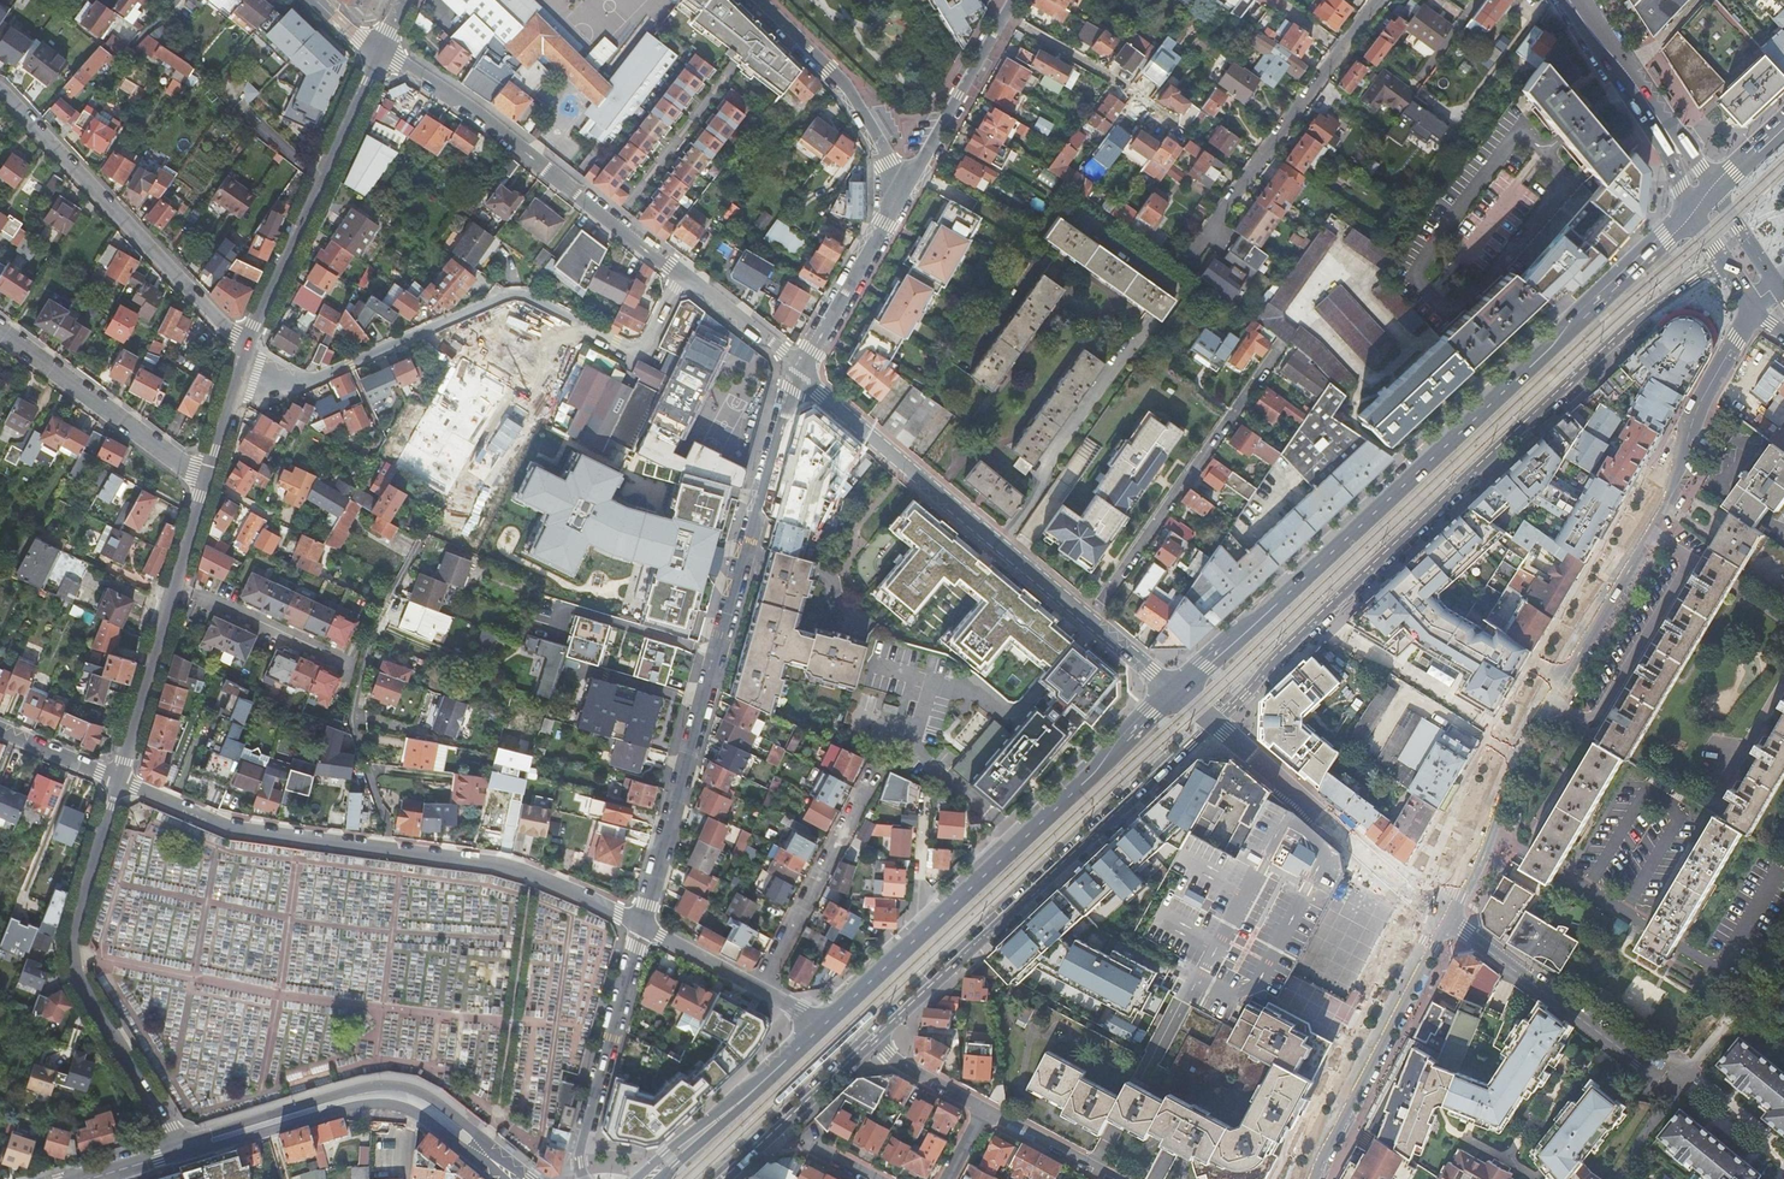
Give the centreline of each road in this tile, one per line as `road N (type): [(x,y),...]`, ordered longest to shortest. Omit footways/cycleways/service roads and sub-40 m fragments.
road 1 (primary): [(1694,211),(1177,690)]
road 2 (tertiary): [(1440,920),(1492,786),(1755,304)]
road 3 (residential): [(1216,723),(1623,336),(1726,260)]
road 4 (residential): [(644,924),(803,372)]
road 5 (residential): [(244,349),(282,383),(516,295),(634,349),(650,341),(681,279)]
road 6 (residential): [(119,780),(79,914),(76,969),(183,1149)]
road 7 (residential): [(934,990),(1216,723)]
road 8 (residential): [(1092,623),(803,372)]
road 9 (residential): [(379,52),(470,112),(681,279)]
road 10 (residential): [(439,499),(364,644),(356,734),(390,850)]
road 11 (secondary): [(183,1149),(337,1102),(397,1095),(446,1120),(516,1178)]
road 12 (primary): [(1177,690),(920,935)]
road 13 (residential): [(244,349),(0,93)]
road 14 (residential): [(379,52),(244,349)]
road 15 (residential): [(1277,358),(1092,623)]
road 16 (residential): [(1187,256),(1383,0)]
road 17 (residential): [(207,485),(119,780)]
road 18 (tertiary): [(1310,1178),(1440,920)]
road 19 (residential): [(1440,920),(1226,731)]
road 20 (residential): [(390,850),(229,829),(119,780)]
road 21 (residential): [(644,924),(498,866),(390,850)]
road 22 (residential): [(584,1178),(587,1130),(644,924)]
road 23 (residential): [(1655,1069),(1440,920)]
road 24 (residential): [(207,485),(0,329)]
road 25 (residential): [(870,772),(761,990)]
road 26 (residential): [(906,179),(889,165),(844,87),(750,0)]
road 27 (primary): [(820,1028),(646,1178)]
road 28 (residential): [(803,372),(906,179)]
road 29 (residential): [(906,179),(1013,0)]
road 30 (residential): [(728,1178),(877,1043)]
road 31 (residential): [(681,279),(803,372)]
road 32 (residential): [(1114,1178),(983,1110)]
road 33 (residential): [(921,797),(920,935)]
road 34 (primary): [(920,935),(820,1028)]
road 35 (residential): [(244,349),(209,479)]
road 36 (residential): [(761,990),(644,924)]
road 37 (residential): [(119,780),(0,730)]
road 38 (secondary): [(1643,94),(1694,211)]
road 39 (residential): [(983,1110),(877,1043)]
road 40 (secondary): [(1715,190),(1643,94)]

